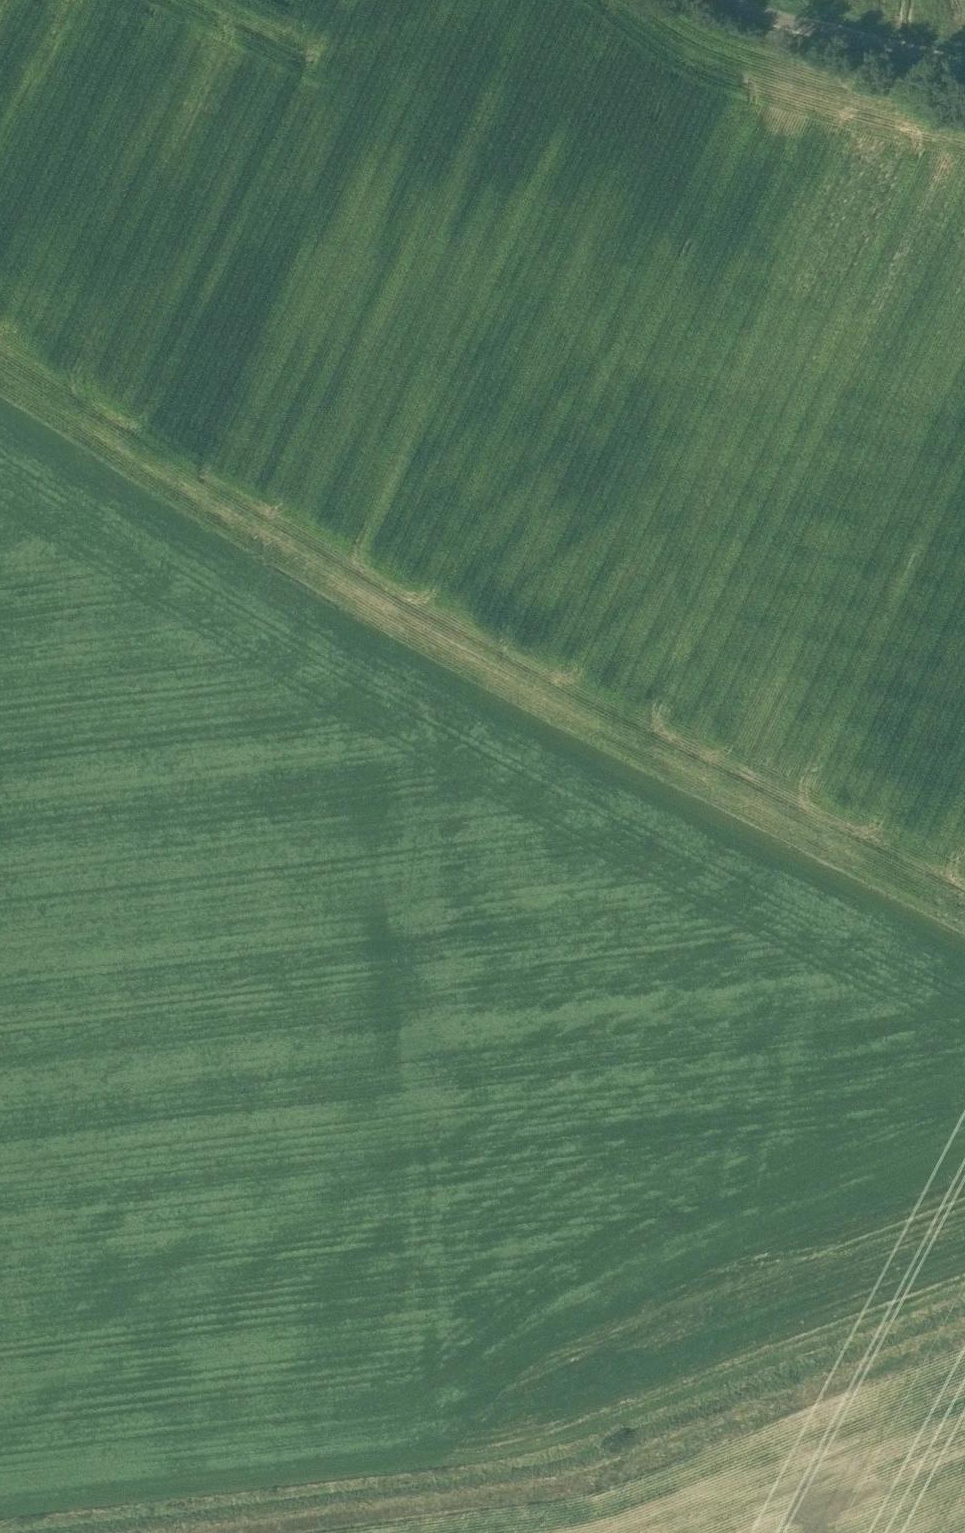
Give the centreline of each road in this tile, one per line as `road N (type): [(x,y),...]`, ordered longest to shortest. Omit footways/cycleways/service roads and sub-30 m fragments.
road 1 (unclassified): [(964,66),(735,0)]

